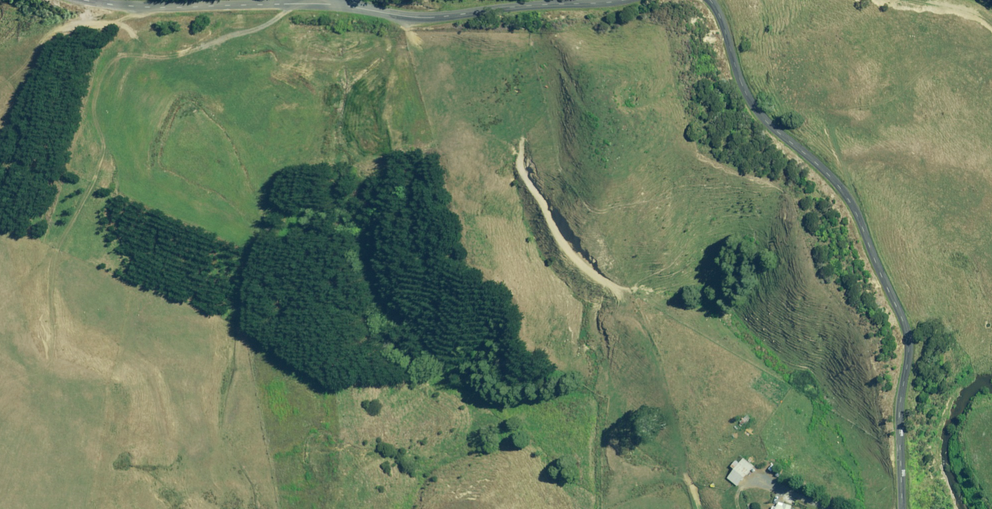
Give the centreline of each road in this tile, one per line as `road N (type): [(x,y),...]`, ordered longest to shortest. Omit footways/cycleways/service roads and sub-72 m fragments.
road 1 (unclassified): [(904,508),(902,415),(916,390),(922,338),(857,199),(775,128),(753,97),(731,17),(718,0)]
road 2 (unclassified): [(639,0),(448,17),(354,8)]
road 3 (unclassified): [(354,8),(107,9),(69,0)]

